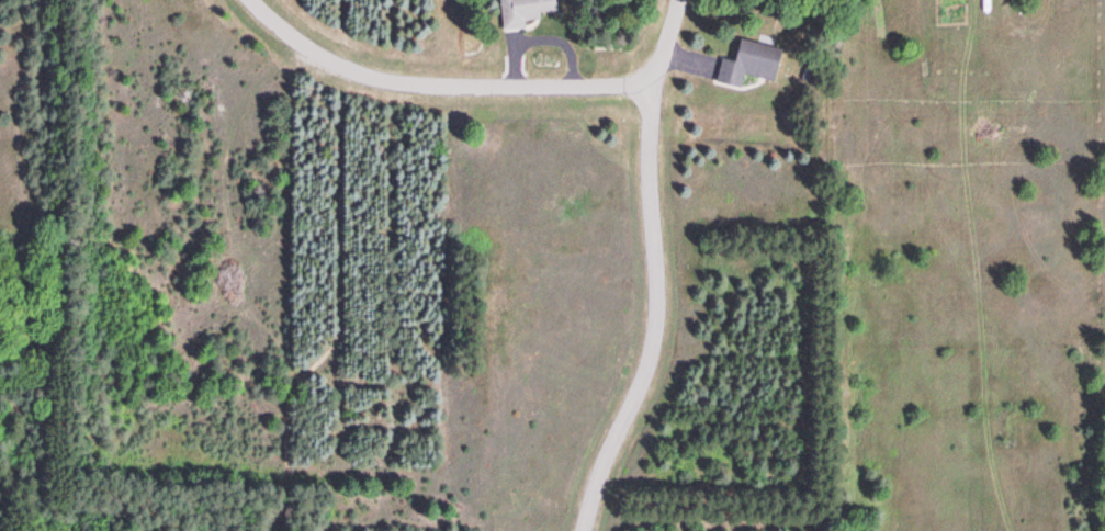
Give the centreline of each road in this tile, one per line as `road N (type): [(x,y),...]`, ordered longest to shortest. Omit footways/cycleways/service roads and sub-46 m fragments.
road 1 (residential): [(655,88),(649,157),(658,321),(585,530)]
road 2 (residential): [(655,88),(431,87),(361,75),(295,39),(254,0)]

